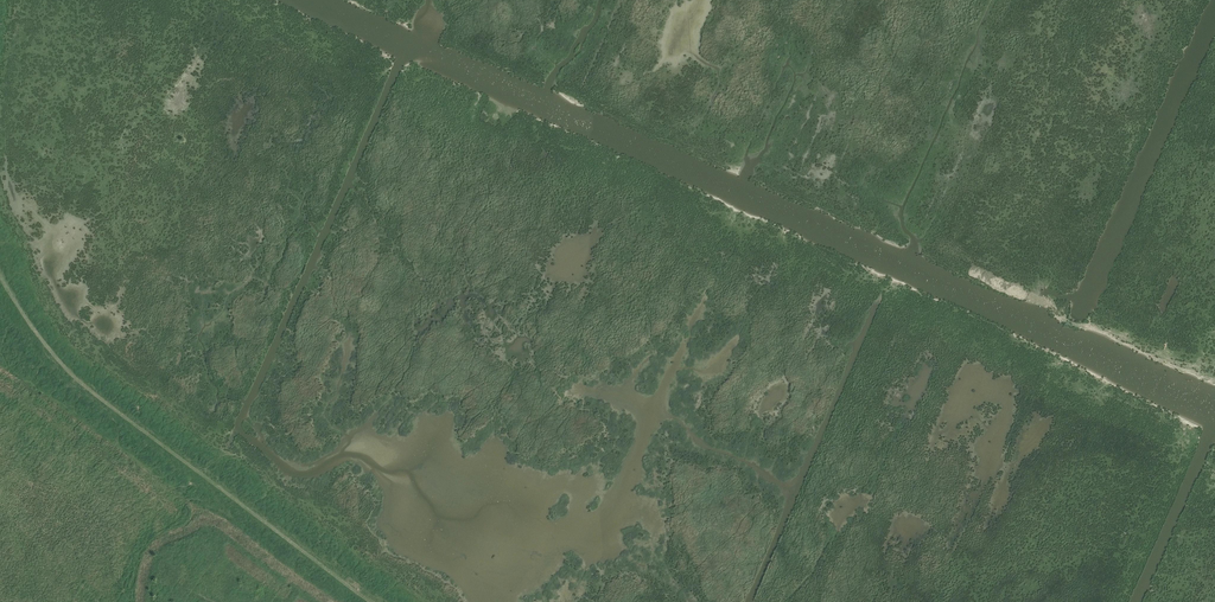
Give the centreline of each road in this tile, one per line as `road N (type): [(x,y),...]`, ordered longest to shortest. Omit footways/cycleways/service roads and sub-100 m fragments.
road 1 (track): [(0,277),(33,331),(85,386),(377,601)]

